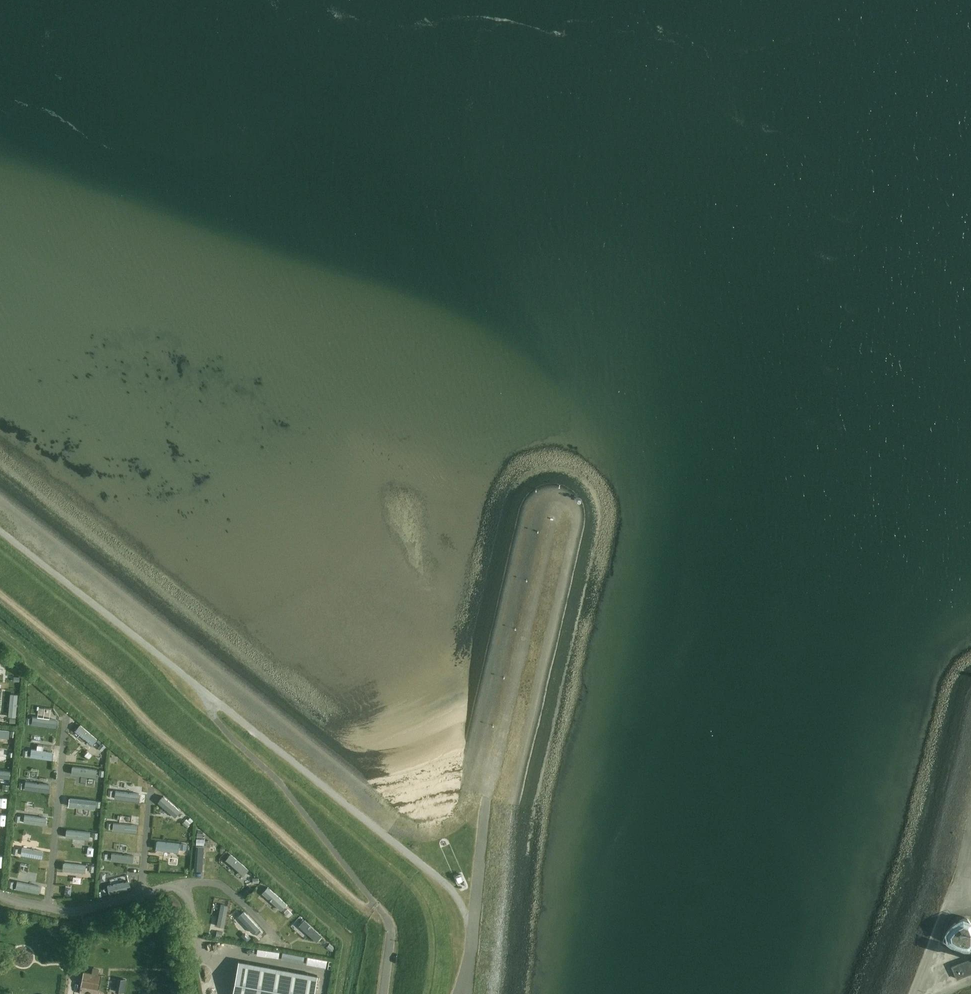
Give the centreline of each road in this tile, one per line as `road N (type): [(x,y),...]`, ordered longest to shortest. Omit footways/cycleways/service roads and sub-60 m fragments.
road 1 (unclassified): [(384,993),(391,930),(385,916),(287,791),(228,734),(199,688)]

